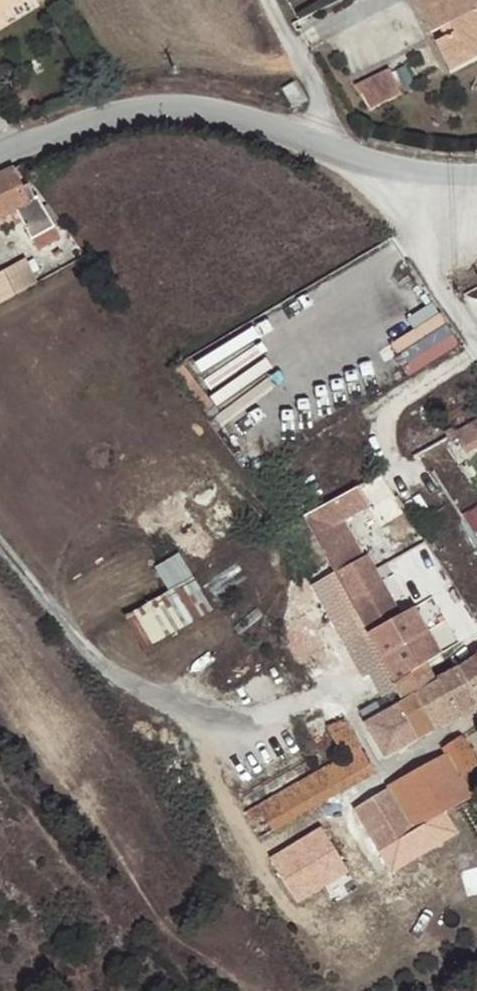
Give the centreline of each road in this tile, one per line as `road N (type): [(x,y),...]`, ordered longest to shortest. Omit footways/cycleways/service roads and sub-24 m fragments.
road 1 (residential): [(0,542),(81,644),(140,686),(171,703),(239,718),(335,694),(350,704),(386,774)]
road 2 (unclassified): [(319,146),(220,113),(157,108),(92,119),(0,156)]
road 3 (residential): [(476,345),(431,263),(433,174)]
road 4 (residential): [(319,146),(321,96),(269,0)]

